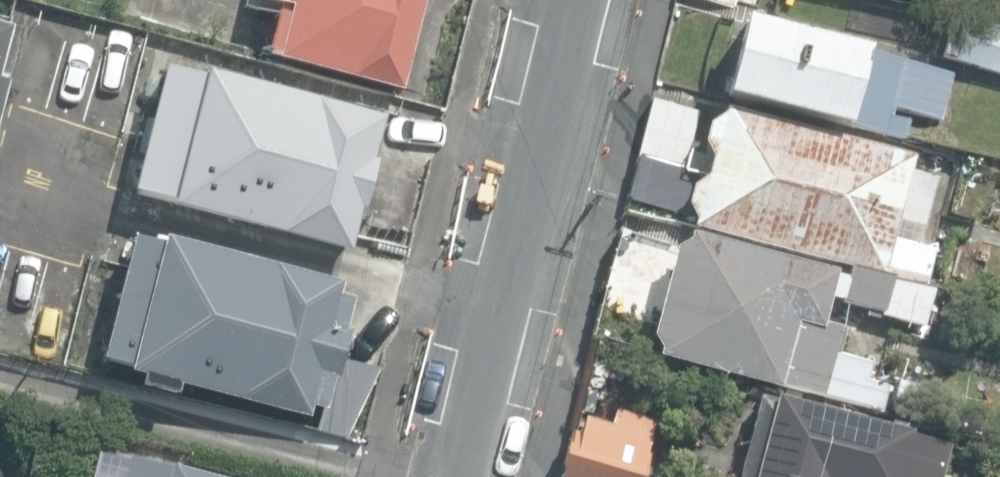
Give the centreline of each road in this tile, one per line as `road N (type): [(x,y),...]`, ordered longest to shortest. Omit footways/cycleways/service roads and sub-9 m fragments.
road 1 (unclassified): [(576,0),(459,476)]

